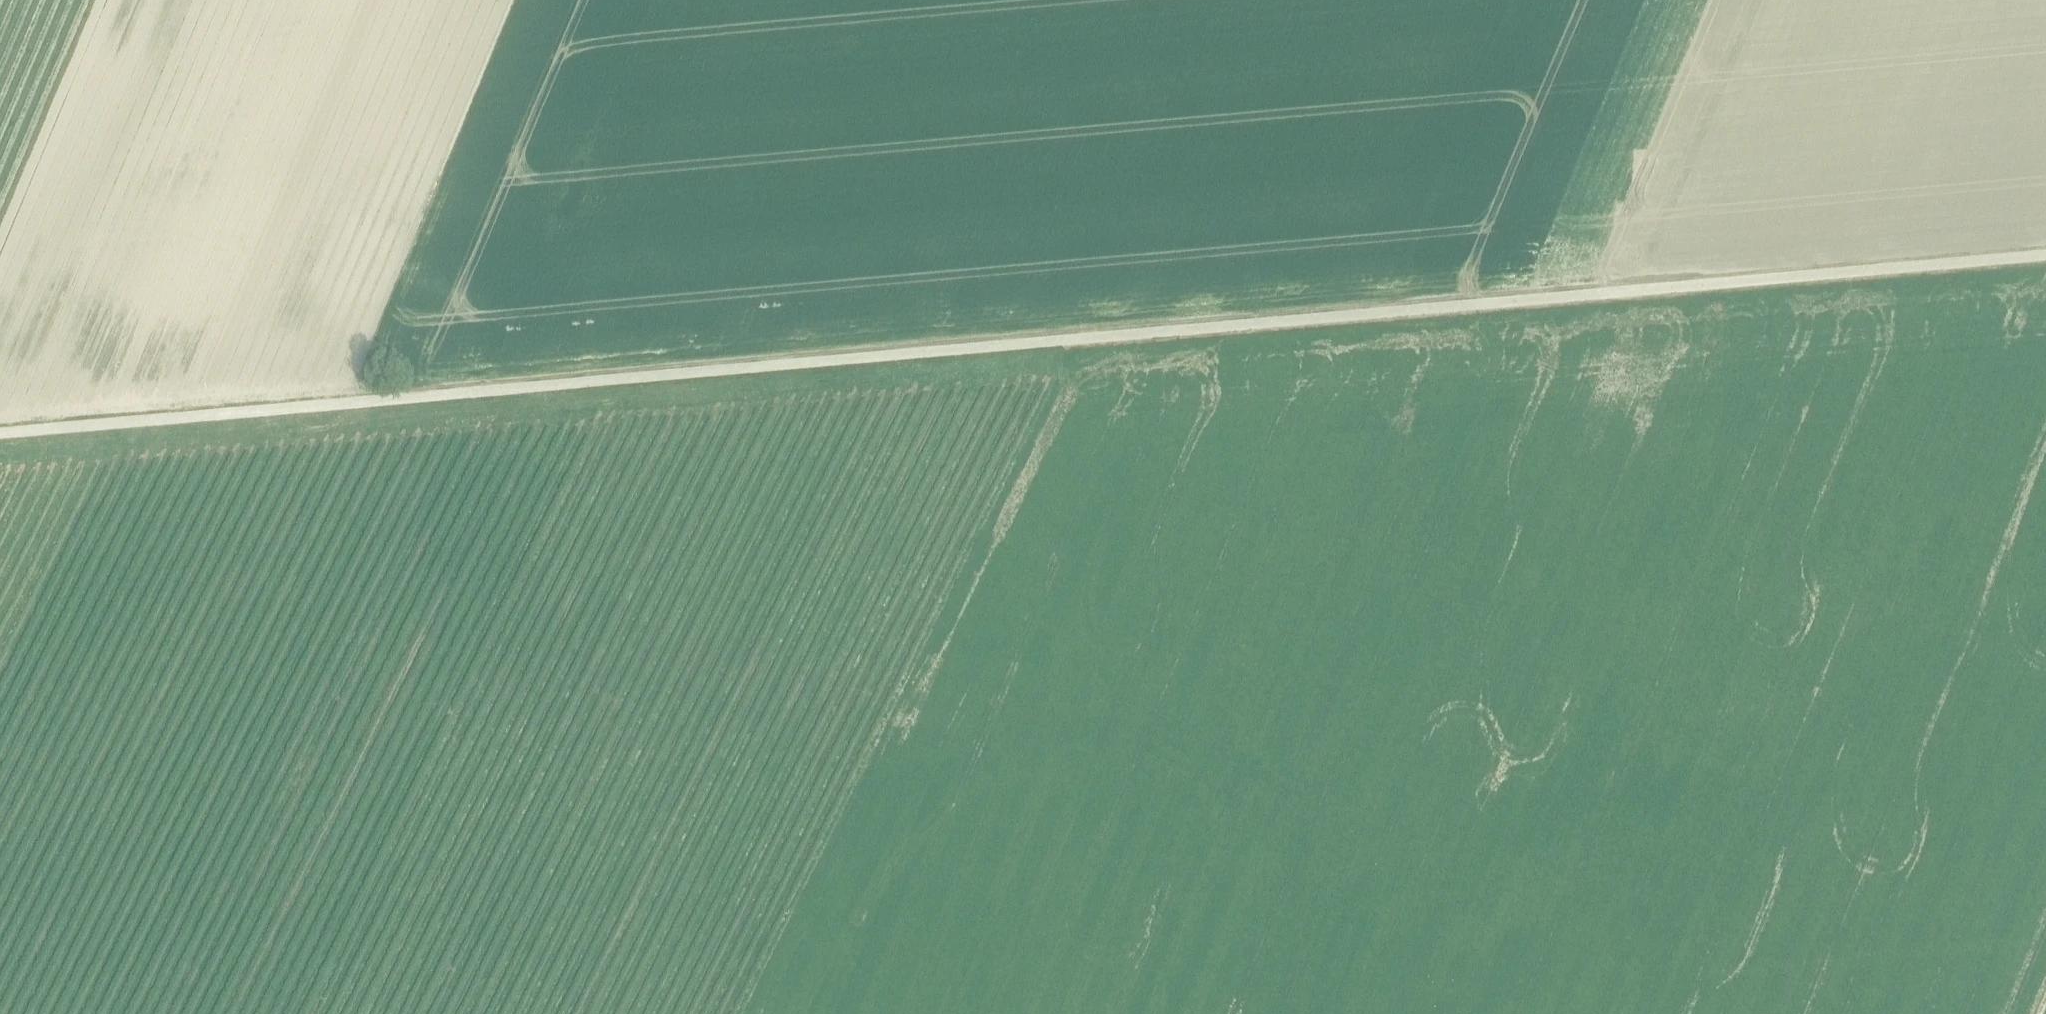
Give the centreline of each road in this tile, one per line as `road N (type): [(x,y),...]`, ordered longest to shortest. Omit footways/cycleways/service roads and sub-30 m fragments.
road 1 (unclassified): [(0,430),(2045,252)]

